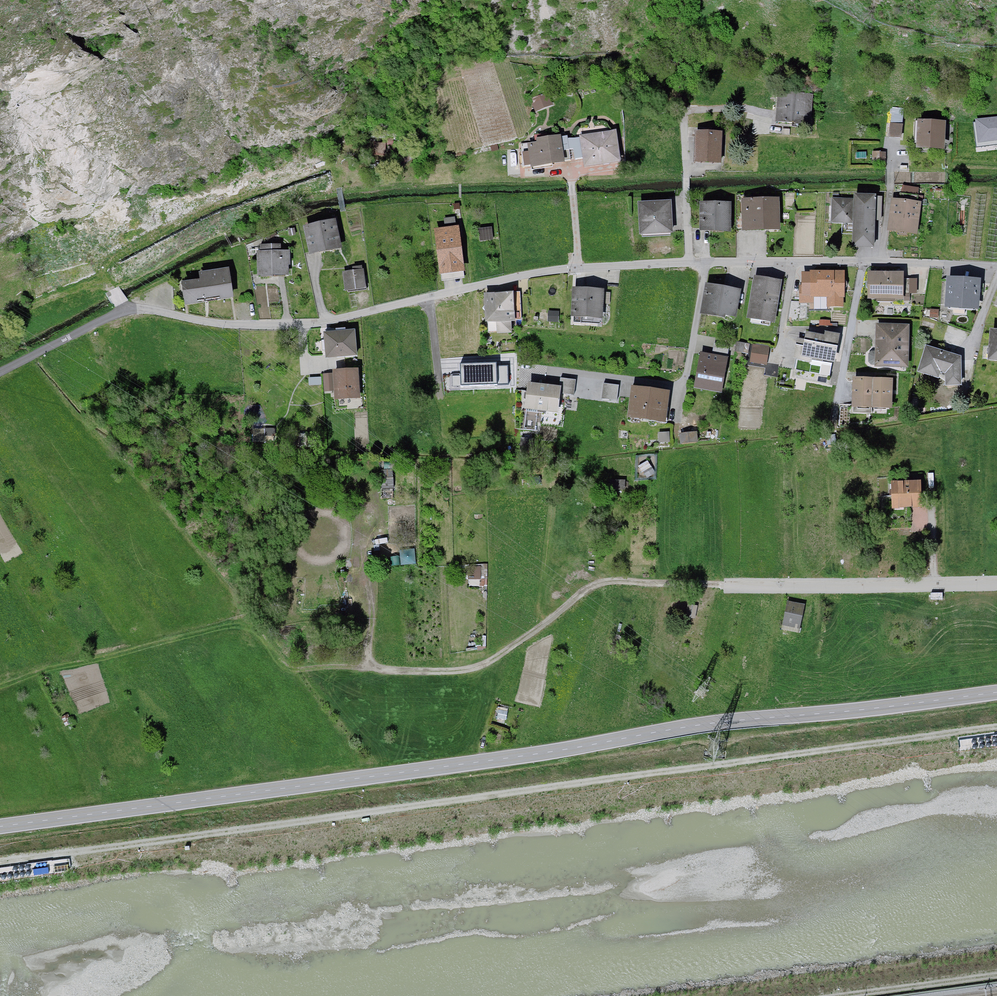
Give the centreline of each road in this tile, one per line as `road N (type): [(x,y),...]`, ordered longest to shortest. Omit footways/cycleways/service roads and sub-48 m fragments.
road 1 (residential): [(996,267),(663,261),(546,272),(328,323),(238,325),(148,309),(120,314),(0,372)]
road 2 (tertiary): [(0,827),(681,727),(996,693)]
road 3 (track): [(0,862),(996,727)]
road 4 (track): [(726,590),(608,581),(483,667),(362,670),(312,665),(295,637),(290,578)]
road 5 (residential): [(996,586),(726,590)]
road 6 (track): [(845,995),(996,976)]

